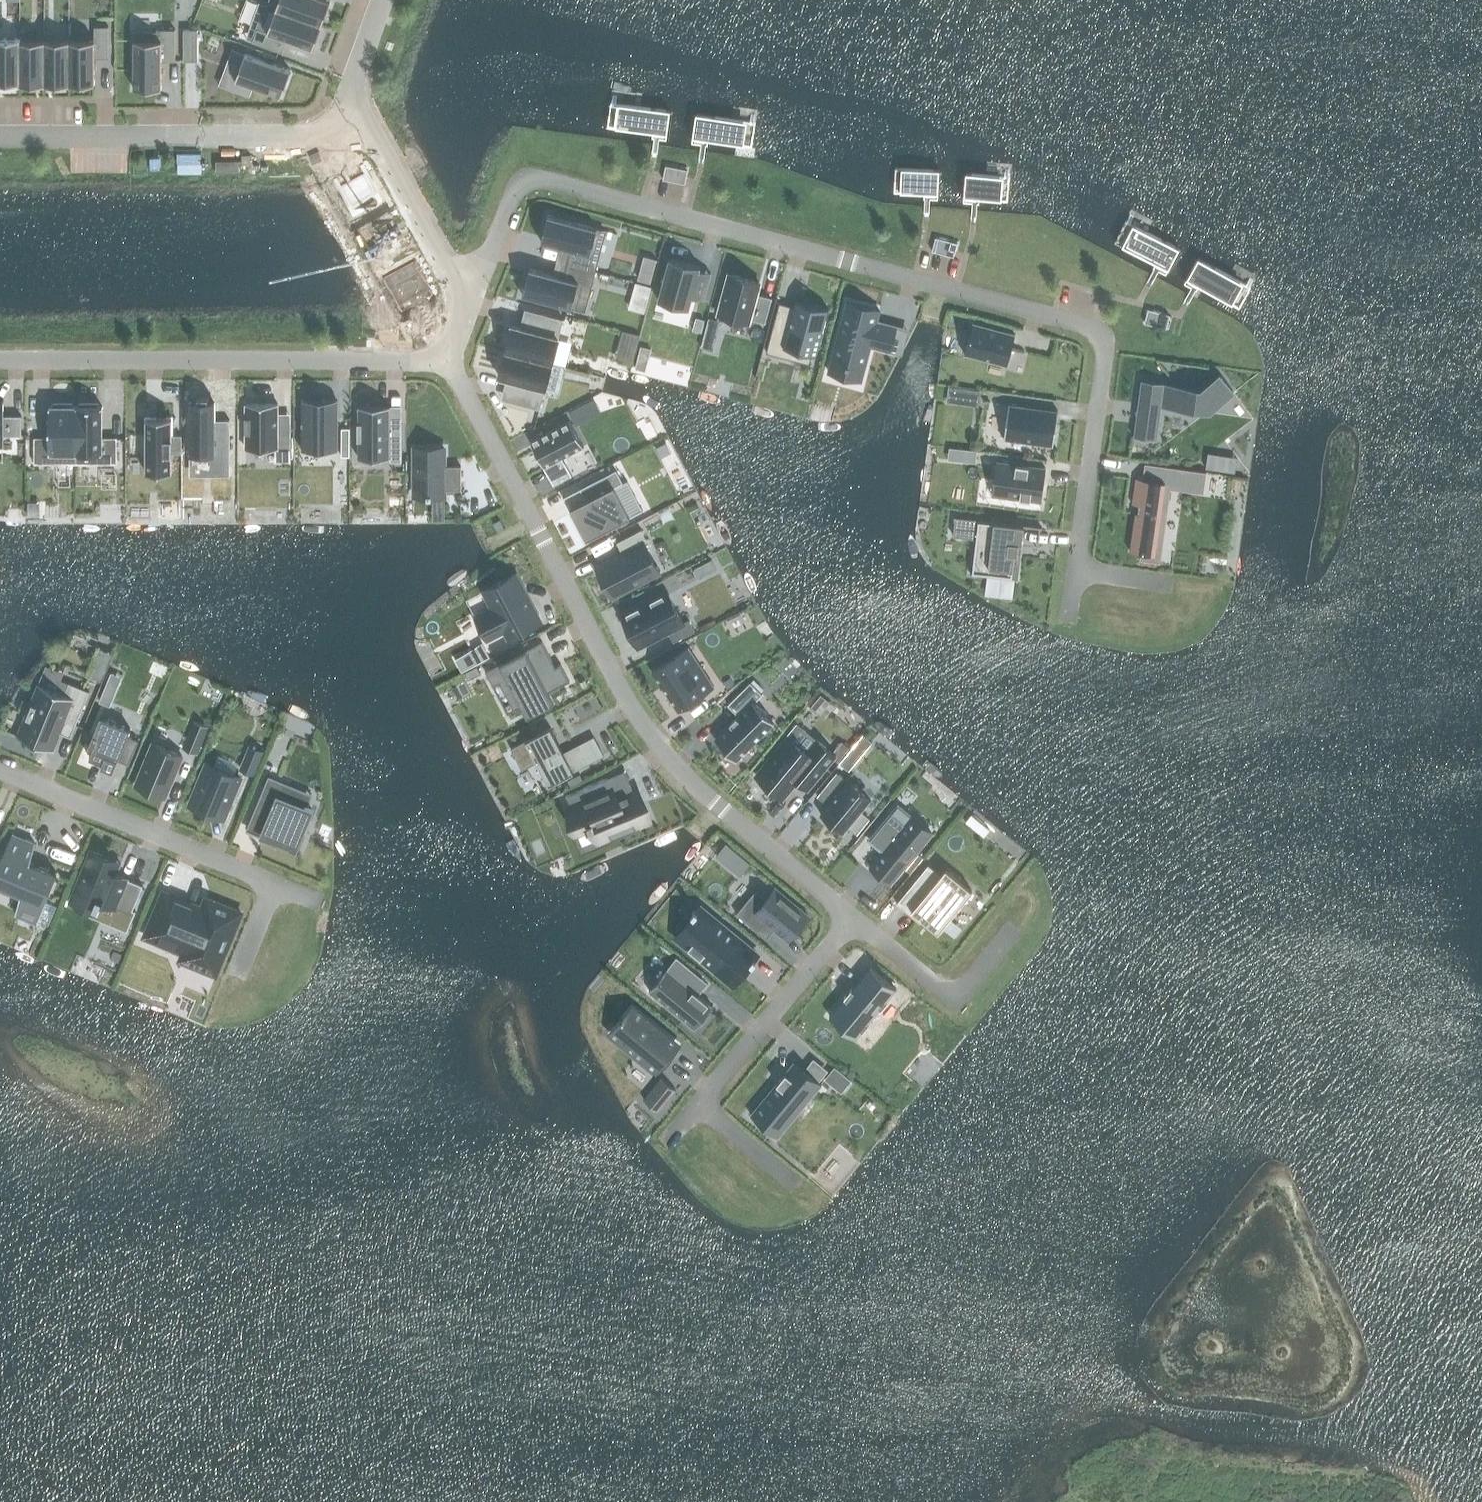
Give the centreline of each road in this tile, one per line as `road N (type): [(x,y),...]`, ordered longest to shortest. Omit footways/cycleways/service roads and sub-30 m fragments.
road 1 (residential): [(471,301),(519,187),(537,180),(1093,330),(1106,349),(1078,572),(1150,582)]
road 2 (residential): [(444,351),(649,731),(849,910)]
road 3 (residential): [(444,351),(425,362),(0,363)]
road 4 (residential): [(0,769),(273,887),(240,967)]
road 5 (residential): [(0,135),(338,132)]
road 6 (residential): [(849,910),(698,1101),(744,1144)]
road 7 (residential): [(338,132),(371,134),(471,301)]
road 8 (residential): [(849,910),(944,984),(996,922)]
road 9 (residential): [(384,0),(338,132)]

